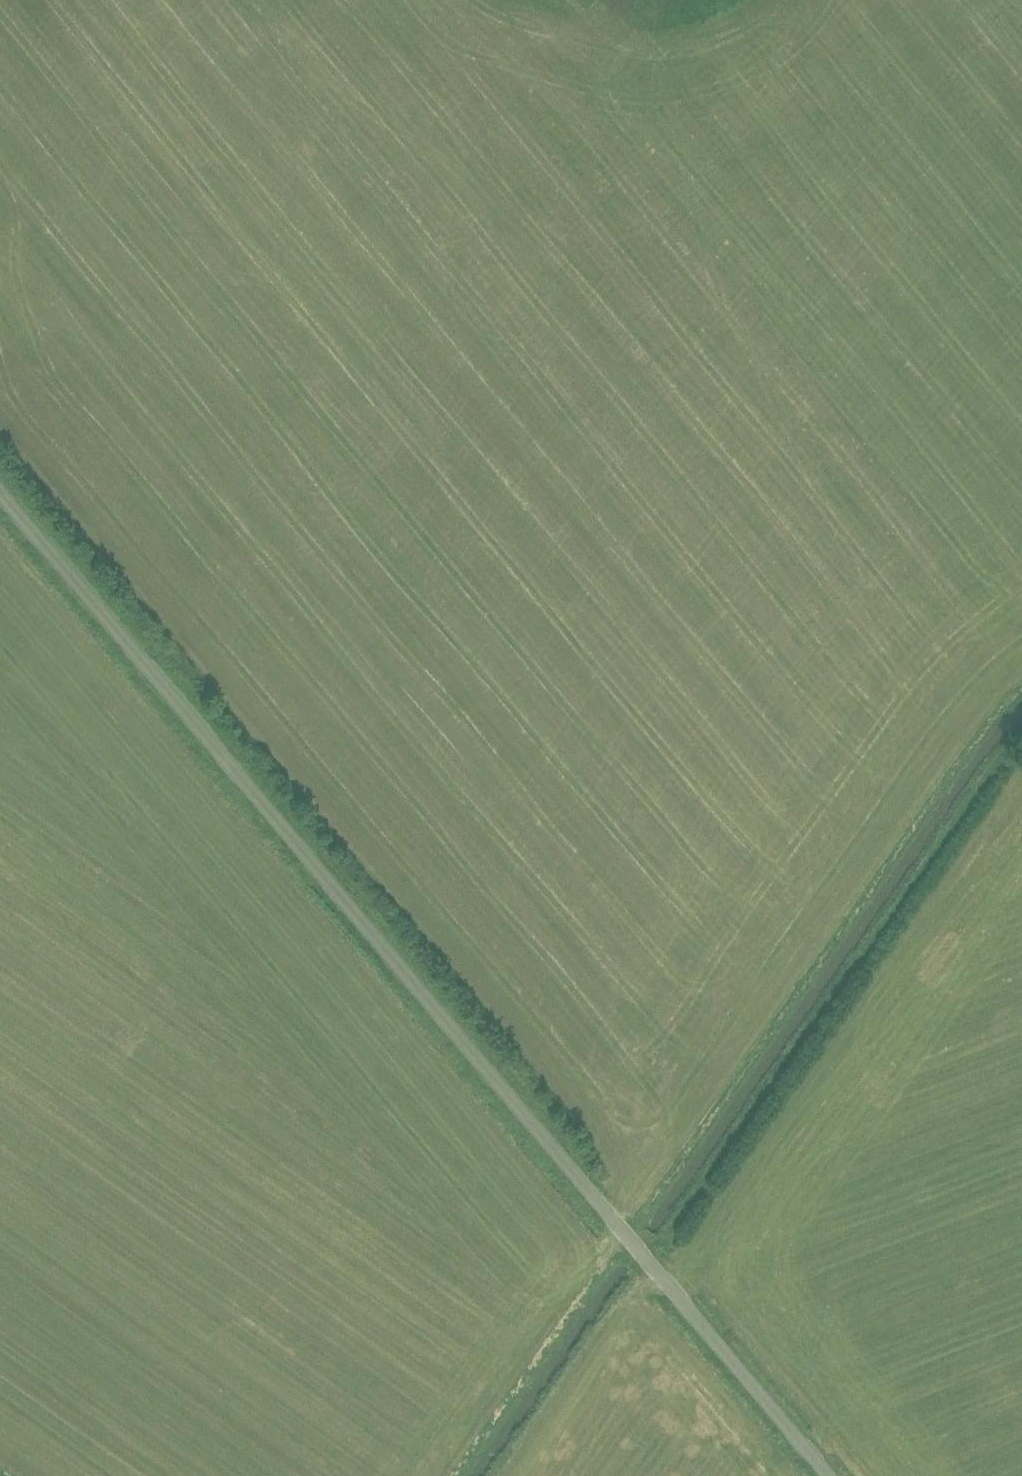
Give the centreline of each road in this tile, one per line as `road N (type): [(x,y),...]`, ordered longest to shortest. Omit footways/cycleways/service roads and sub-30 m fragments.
road 1 (unclassified): [(827,1475),(0,494)]

